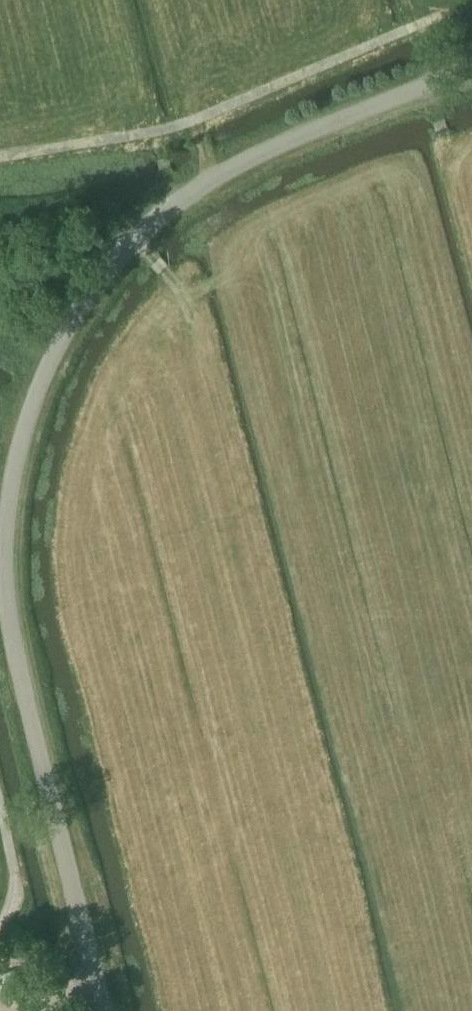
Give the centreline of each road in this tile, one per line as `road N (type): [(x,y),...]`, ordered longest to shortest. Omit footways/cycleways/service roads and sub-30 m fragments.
road 1 (unclassified): [(471,67),(303,131),(189,189),(137,234),(84,298),(48,362),(8,488),(3,563),(21,676),(108,1010)]
road 2 (track): [(0,155),(182,124),(442,18)]
road 3 (track): [(0,923),(13,908),(15,870),(0,805)]

